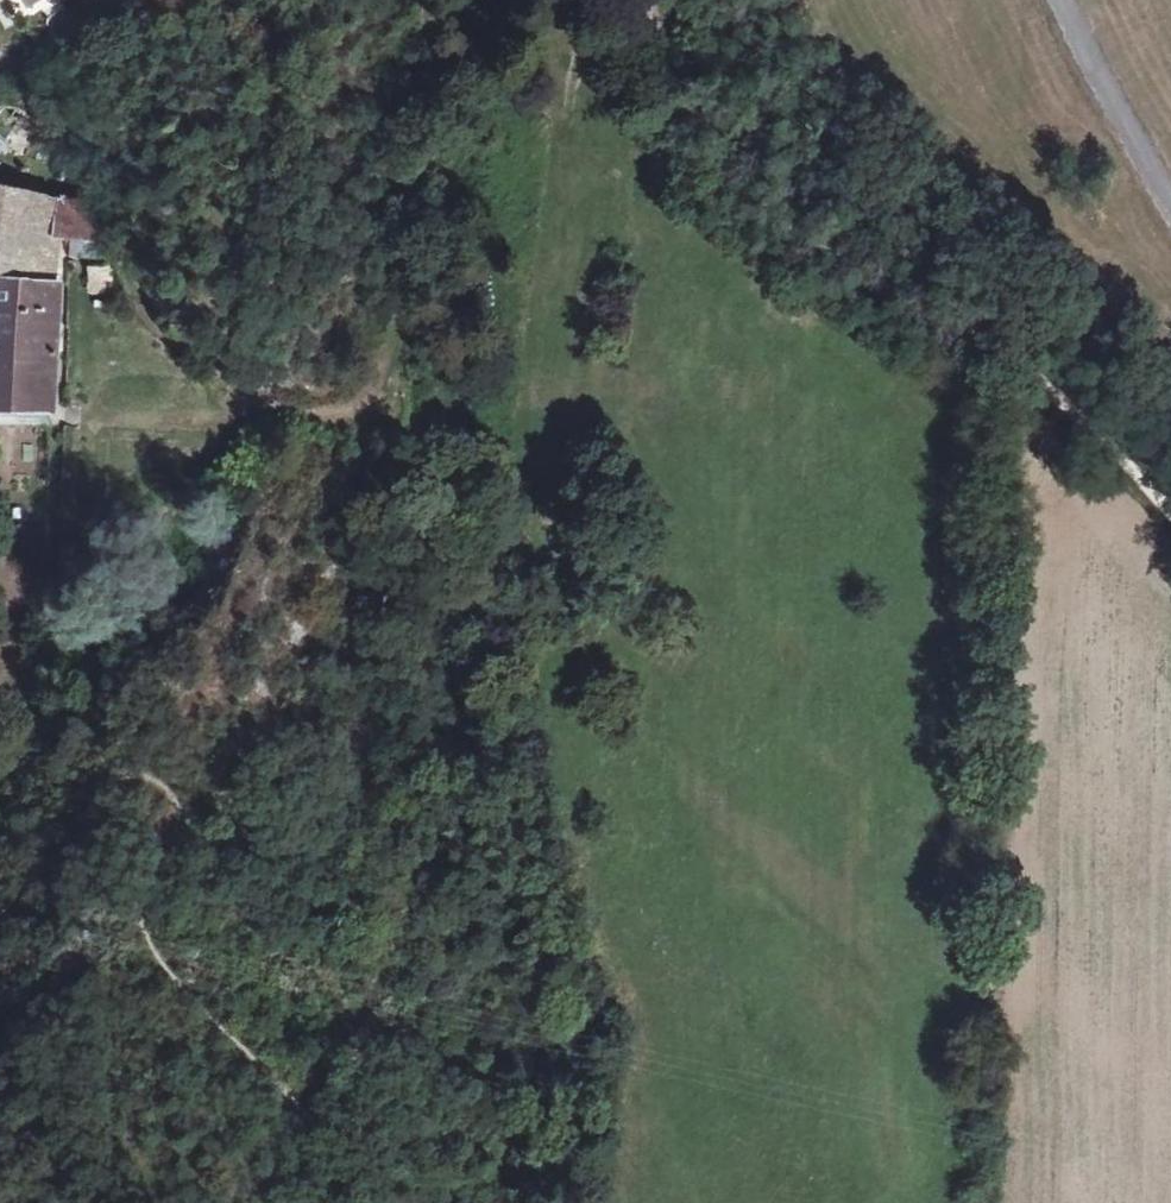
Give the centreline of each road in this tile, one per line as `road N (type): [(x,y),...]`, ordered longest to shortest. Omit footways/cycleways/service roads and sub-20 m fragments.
road 1 (track): [(1170,507),(1091,421),(988,331),(829,260),(743,190),(694,125),(650,0)]

